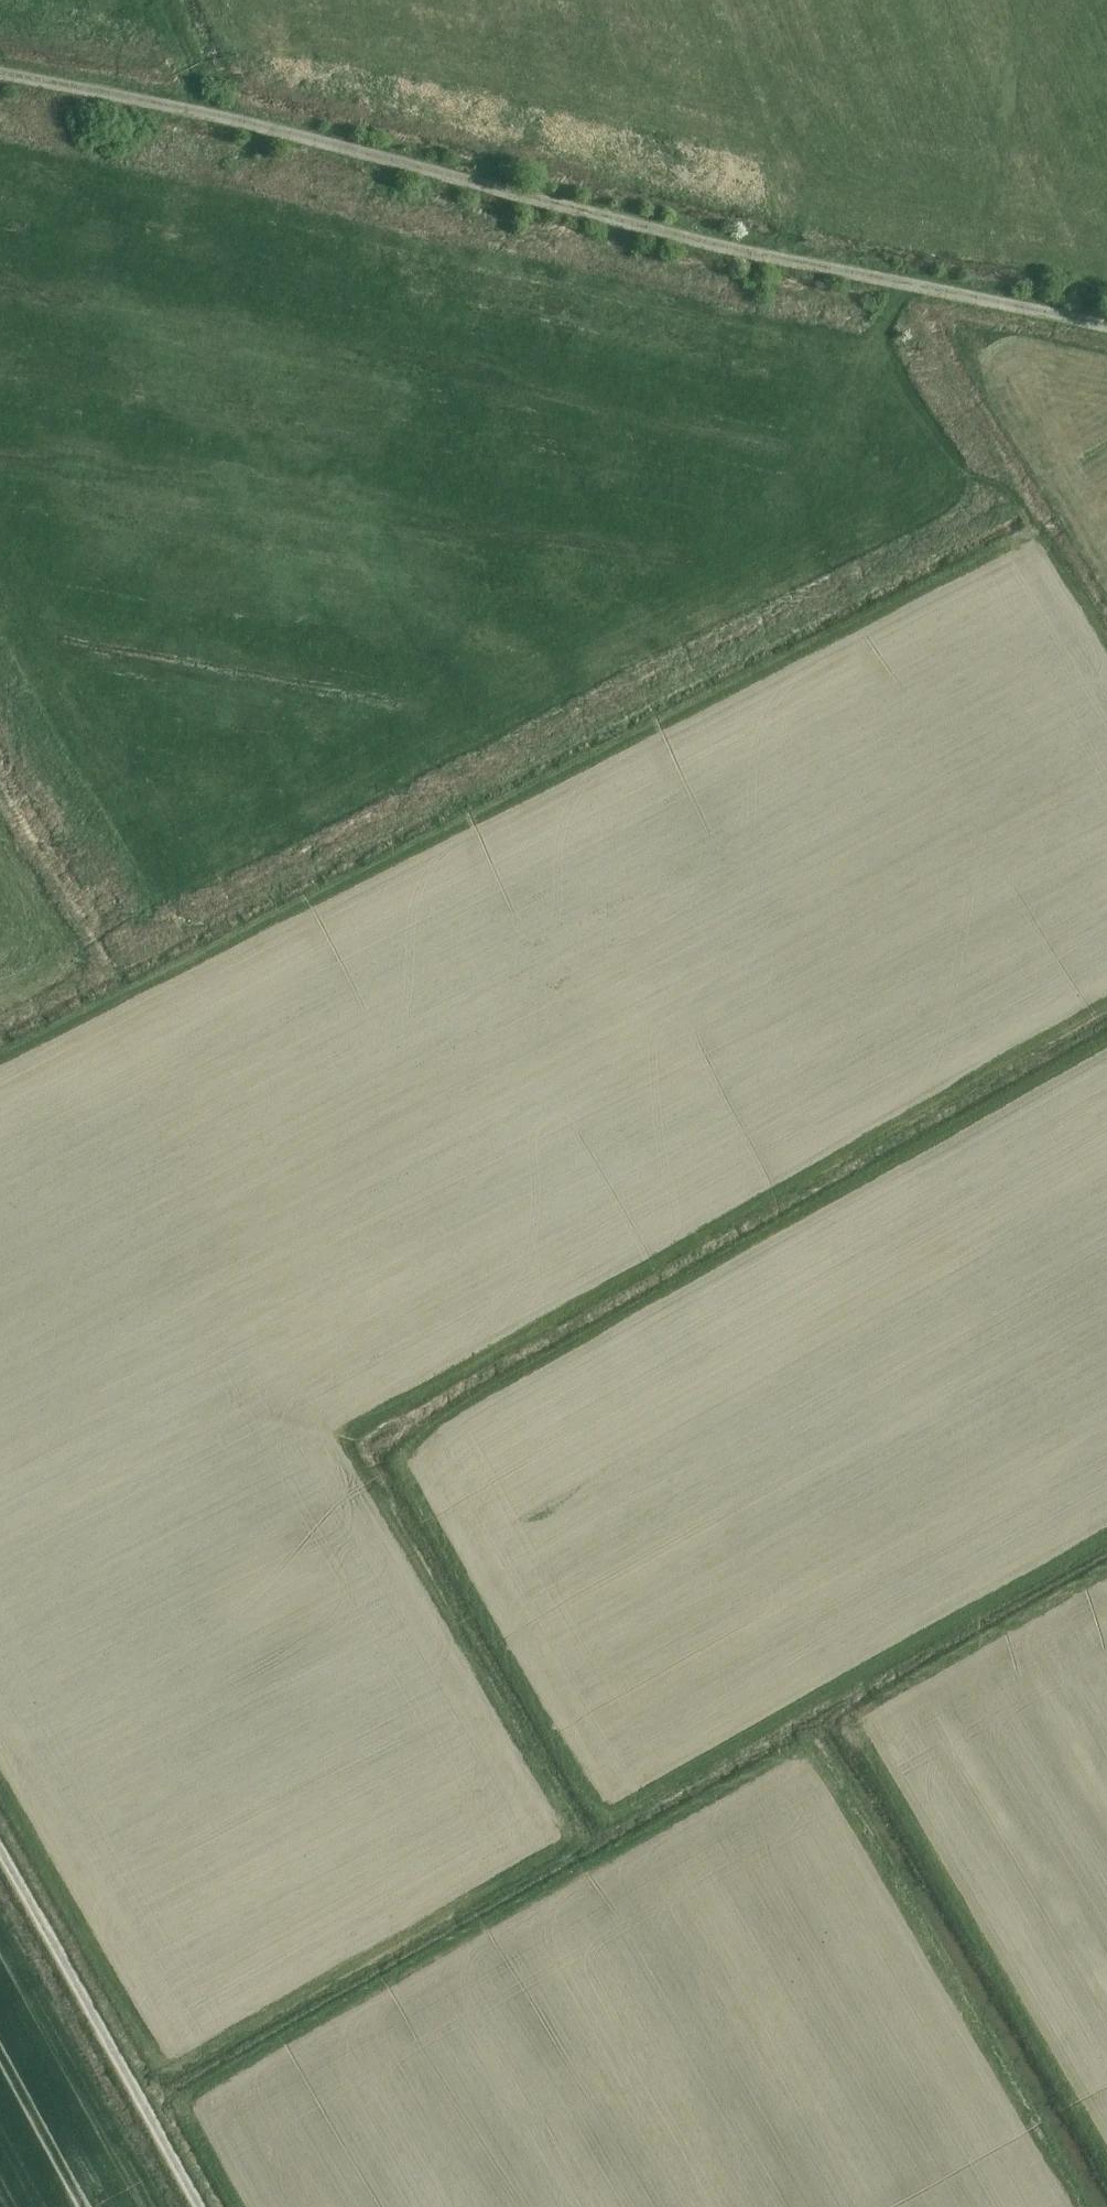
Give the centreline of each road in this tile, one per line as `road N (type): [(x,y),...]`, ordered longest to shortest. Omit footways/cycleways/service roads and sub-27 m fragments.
road 1 (track): [(1106,331),(809,266),(236,122),(0,75)]
road 2 (track): [(199,2206),(0,1850)]

